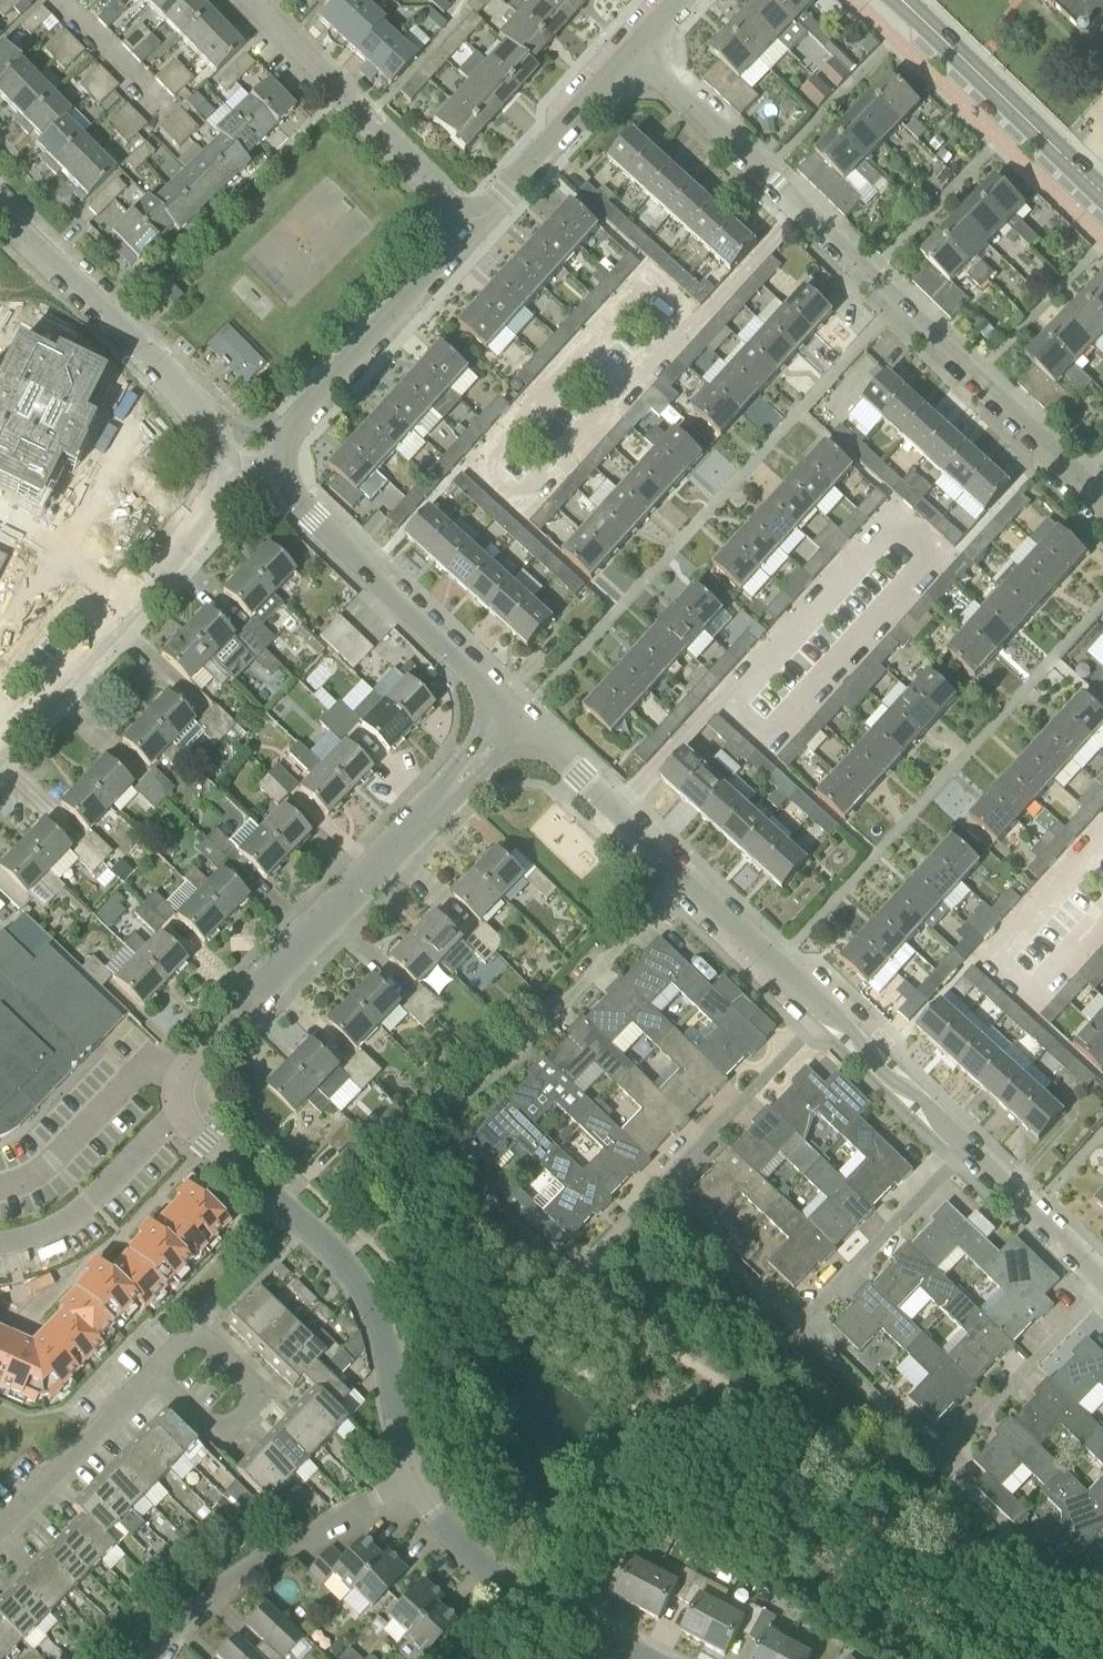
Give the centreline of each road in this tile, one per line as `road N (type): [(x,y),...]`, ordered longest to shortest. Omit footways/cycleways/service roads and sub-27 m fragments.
road 1 (residential): [(1102,502),(636,51)]
road 2 (residential): [(177,1113),(187,1062),(519,719)]
road 3 (residential): [(410,1481),(389,1358),(353,1273),(177,1113)]
road 4 (residential): [(573,1277),(827,1015)]
road 5 (residential): [(432,1141),(687,880)]
road 6 (residential): [(225,470),(178,552),(0,741)]
road 7 (residential): [(225,470),(216,427),(0,213)]
road 8 (residential): [(519,719),(296,501),(284,468)]
road 9 (residential): [(284,468),(293,430),(475,228)]
road 10 (residential): [(164,1658),(258,1558),(410,1481)]
road 11 (residential): [(475,228),(259,10)]
road 12 (residential): [(648,1658),(515,1589),(457,1543),(410,1481)]
road 13 (secondary): [(1102,207),(887,0)]
road 14 (residential): [(0,1530),(195,1331)]
road 15 (residential): [(798,1328),(967,1150)]
road 16 (residential): [(475,228),(636,51)]
road 17 (residential): [(1102,1292),(938,1461)]
road 18 (residential): [(687,880),(519,719)]
road 19 (residential): [(0,1244),(40,1236),(82,1213),(177,1113)]
road 20 (residential): [(967,1150),(827,1015)]
road 21 (residential): [(827,1015),(687,880)]
road 22 (residential): [(1102,1281),(967,1150)]

